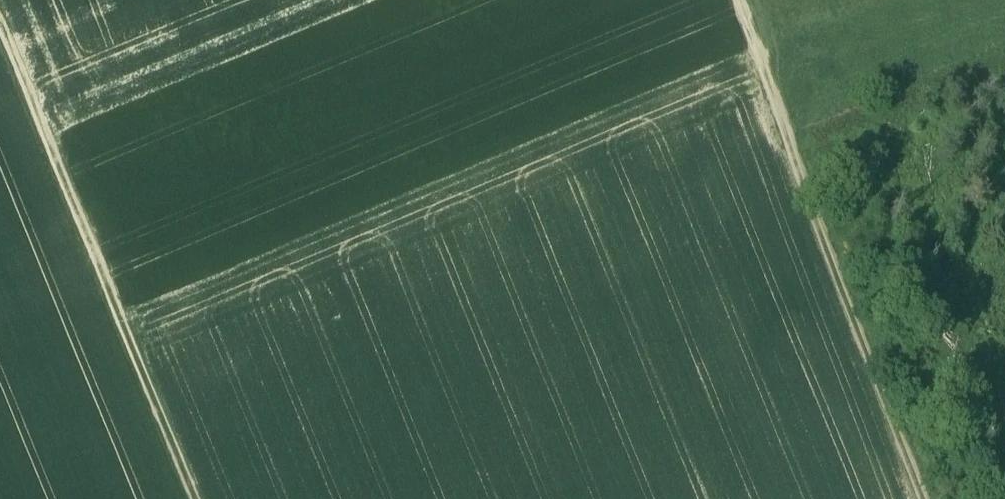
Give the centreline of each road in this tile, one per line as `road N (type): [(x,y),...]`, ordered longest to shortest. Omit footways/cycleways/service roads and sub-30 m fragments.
road 1 (track): [(738,0),(871,372),(926,498)]
road 2 (track): [(195,498),(0,24)]

